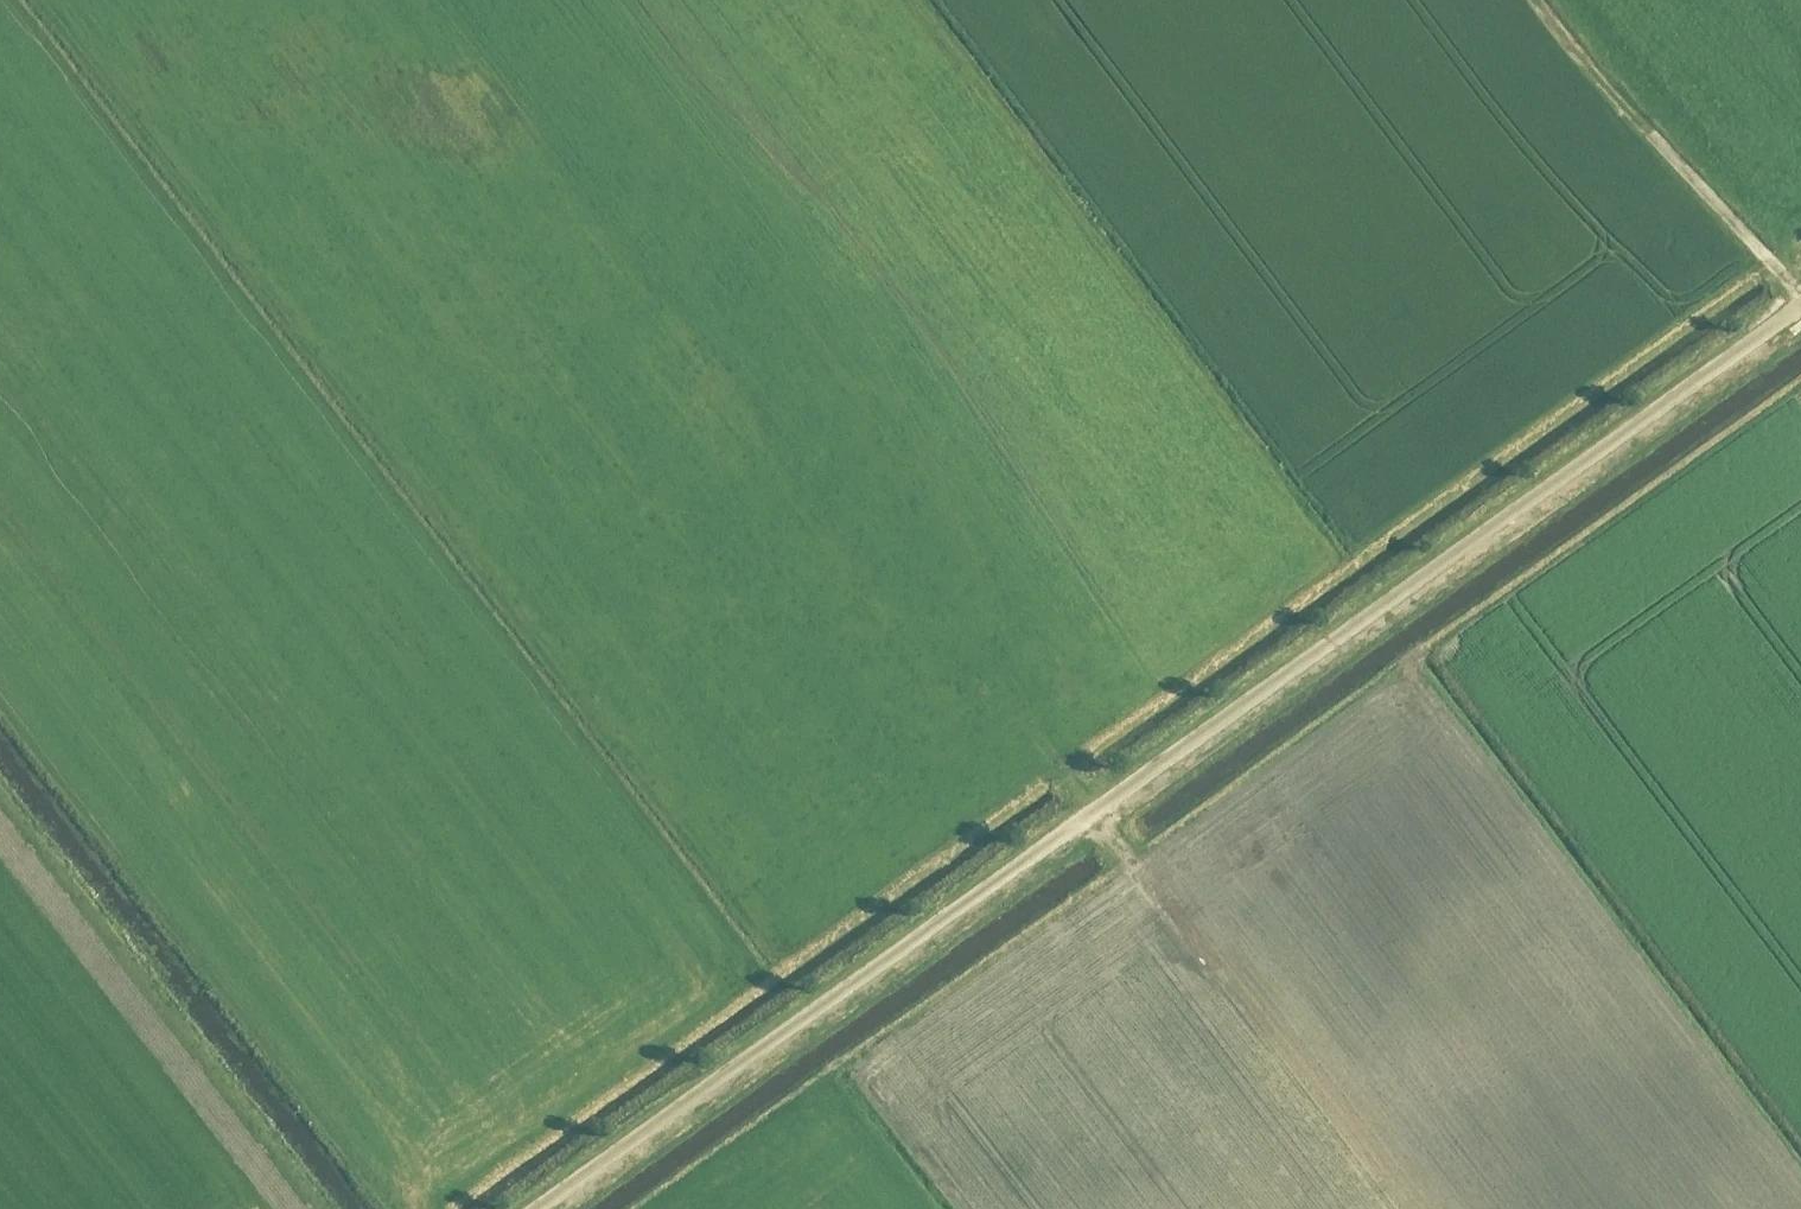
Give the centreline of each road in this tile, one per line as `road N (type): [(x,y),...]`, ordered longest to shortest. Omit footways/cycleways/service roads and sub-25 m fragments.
road 1 (unclassified): [(567,1208),(1800,320)]

